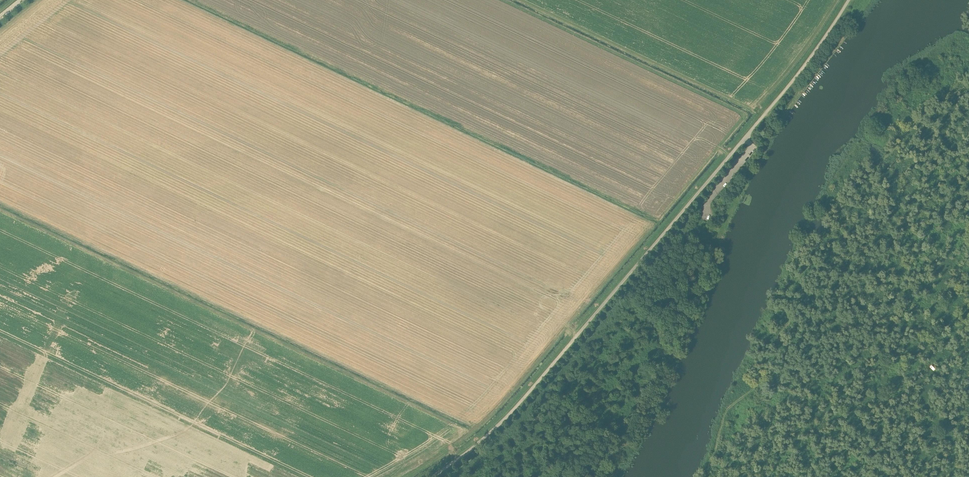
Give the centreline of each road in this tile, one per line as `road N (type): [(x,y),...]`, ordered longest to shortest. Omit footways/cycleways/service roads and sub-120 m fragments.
road 1 (unclassified): [(433,476),(492,432),(847,0)]

